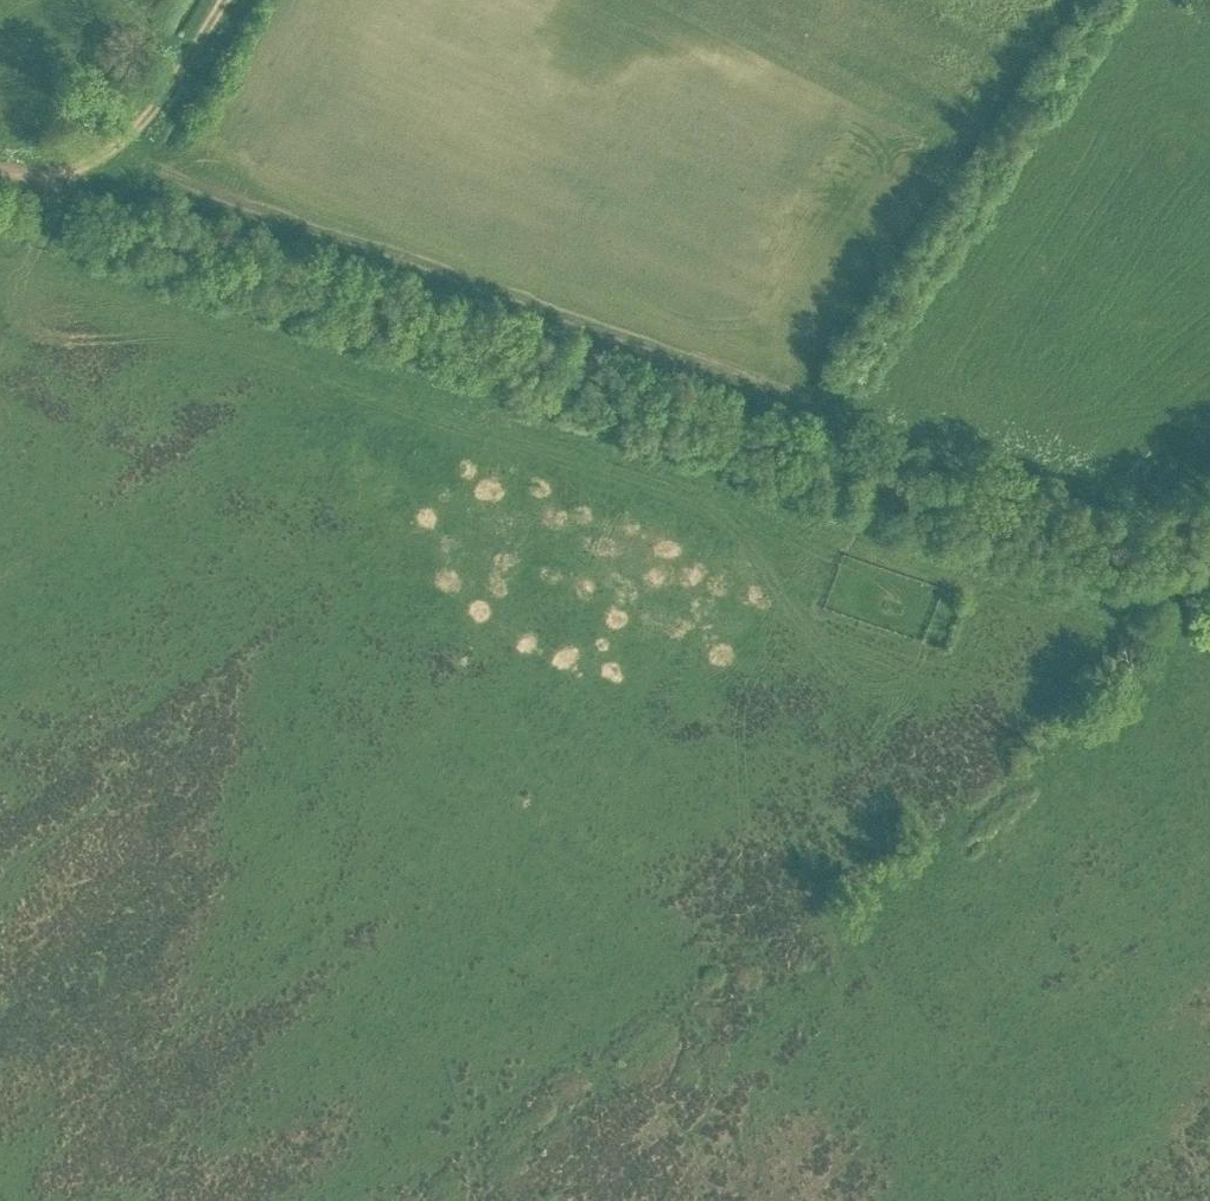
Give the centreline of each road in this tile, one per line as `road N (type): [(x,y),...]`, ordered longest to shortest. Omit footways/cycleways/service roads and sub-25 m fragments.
road 1 (track): [(0,174),(74,172),(127,134),(223,0)]

